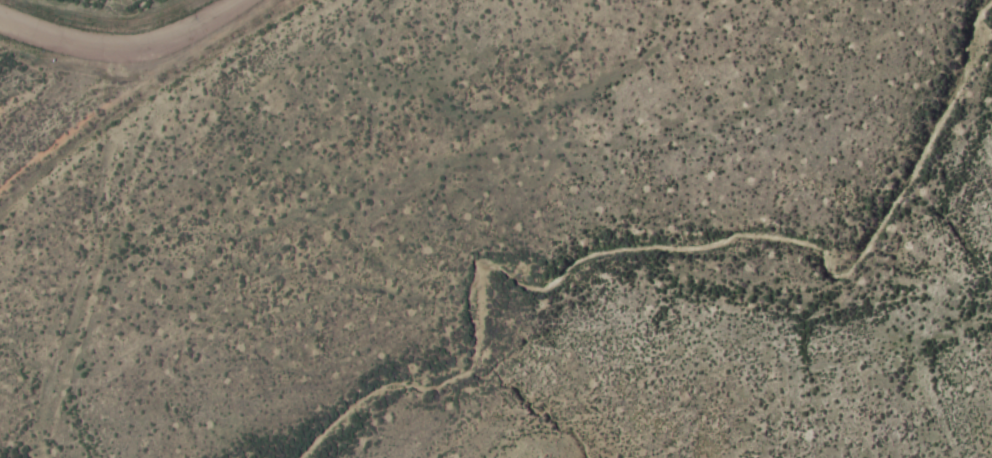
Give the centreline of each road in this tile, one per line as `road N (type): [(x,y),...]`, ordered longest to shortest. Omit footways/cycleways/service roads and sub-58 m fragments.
road 1 (residential): [(0,16),(121,51),(211,21),(247,0)]

